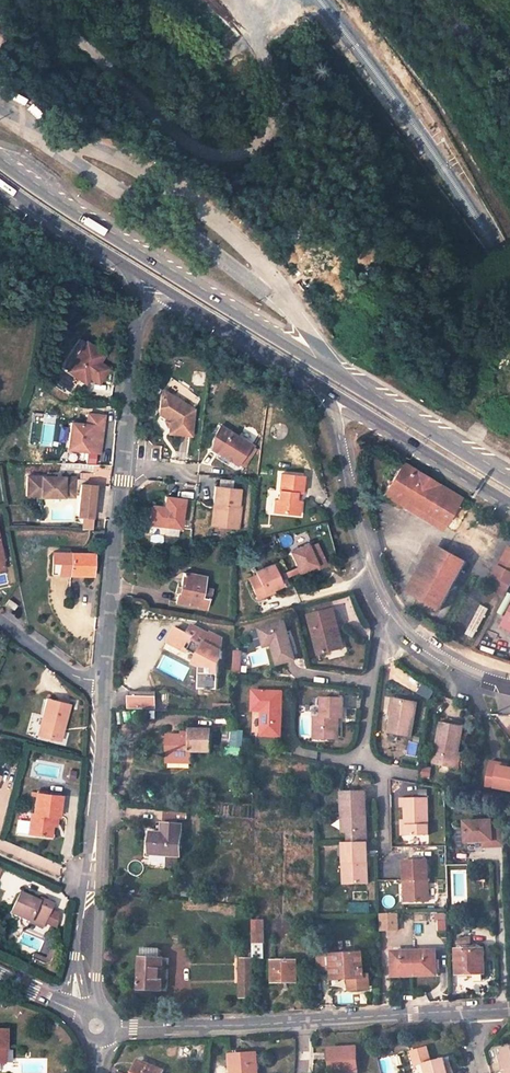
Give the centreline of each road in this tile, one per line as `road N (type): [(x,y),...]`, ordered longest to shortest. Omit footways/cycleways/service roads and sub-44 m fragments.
road 1 (residential): [(325,368),(254,258),(193,204),(0,104)]
road 2 (residential): [(104,688),(128,355),(151,286)]
road 3 (primary): [(325,368),(0,160)]
road 4 (residential): [(391,618),(370,659),(360,757),(377,774),(379,850)]
road 5 (residential): [(327,394),(361,558),(391,618)]
road 6 (primary): [(509,482),(325,368)]
road 7 (primary): [(327,394),(509,509)]
road 8 (primary): [(151,286),(327,394)]
road 9 (residential): [(100,1013),(97,821)]
road 10 (primary): [(0,184),(151,286)]
road 11 (residential): [(133,1027),(306,1021)]
road 12 (residential): [(306,1021),(466,1014)]
road 13 (residential): [(391,618),(438,658),(509,687)]
road 14 (residential): [(97,821),(74,956)]
road 15 (residential): [(97,821),(104,688)]
road 16 (residential): [(104,688),(71,676),(0,623)]

